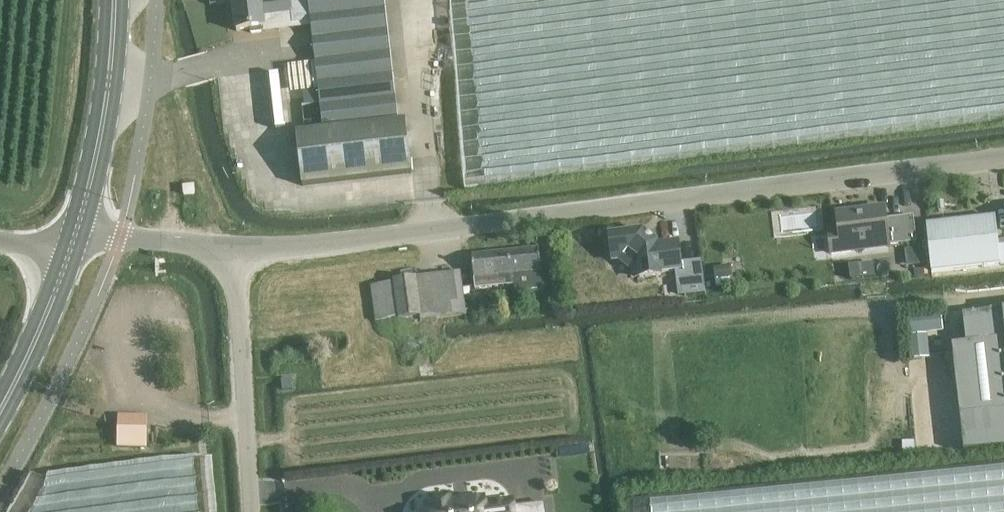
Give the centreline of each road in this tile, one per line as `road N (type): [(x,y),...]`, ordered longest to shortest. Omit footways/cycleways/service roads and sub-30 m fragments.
road 1 (unclassified): [(1003,158),(233,247)]
road 2 (unclassified): [(249,511),(233,247)]
road 3 (secondary): [(77,229),(103,141),(118,0)]
road 4 (secondary): [(0,412),(68,254)]
road 5 (unclassified): [(233,247),(77,229)]

